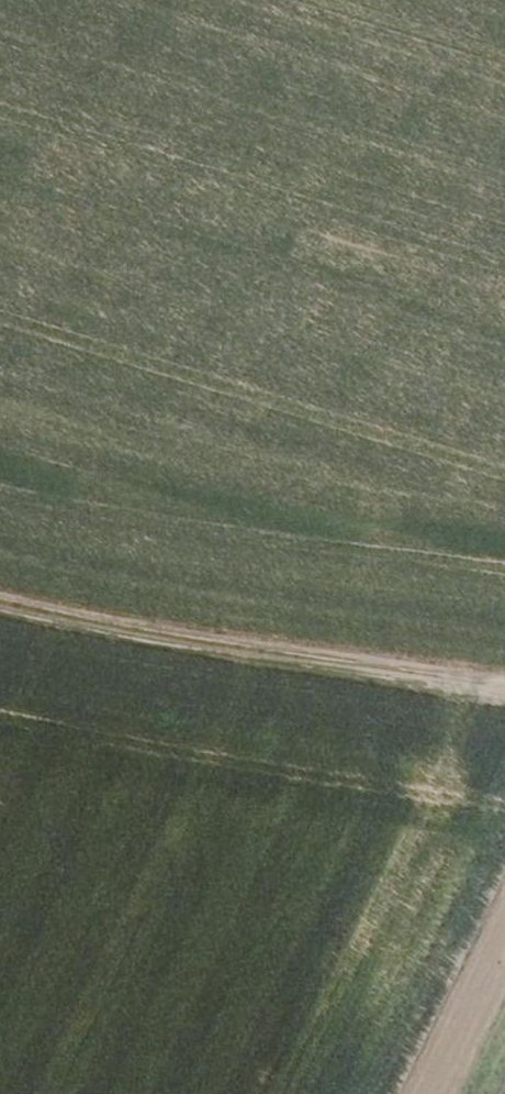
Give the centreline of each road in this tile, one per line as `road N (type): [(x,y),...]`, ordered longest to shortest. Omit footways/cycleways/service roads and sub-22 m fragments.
road 1 (track): [(504,693),(275,661),(0,605)]

